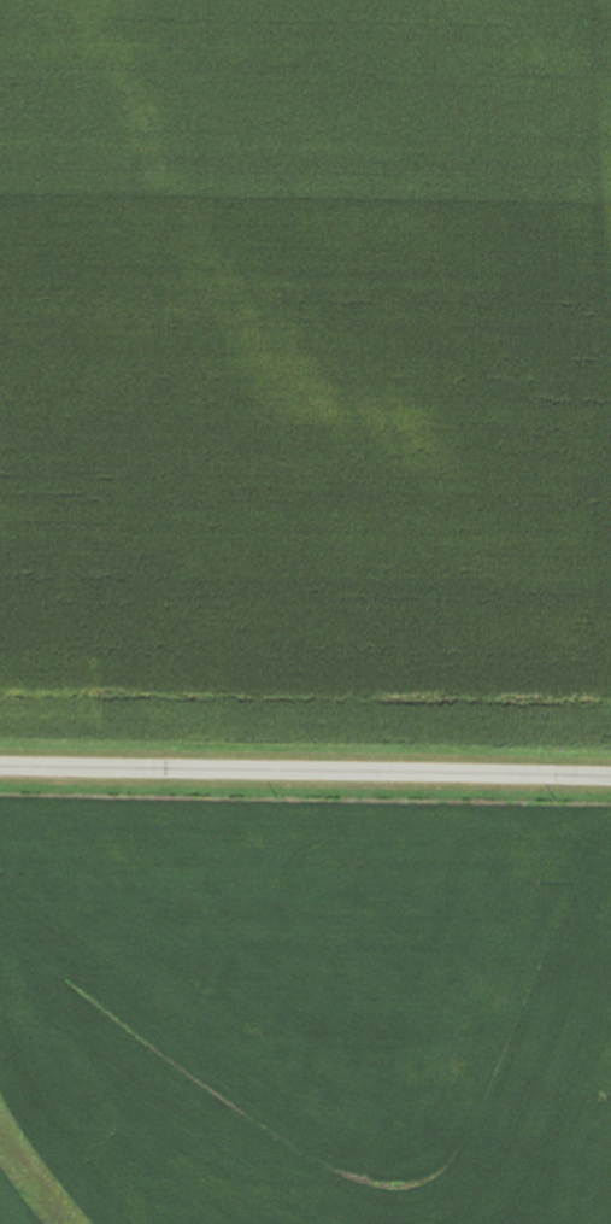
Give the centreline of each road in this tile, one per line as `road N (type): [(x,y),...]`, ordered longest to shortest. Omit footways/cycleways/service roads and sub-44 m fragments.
road 1 (residential): [(610,779),(0,769)]

